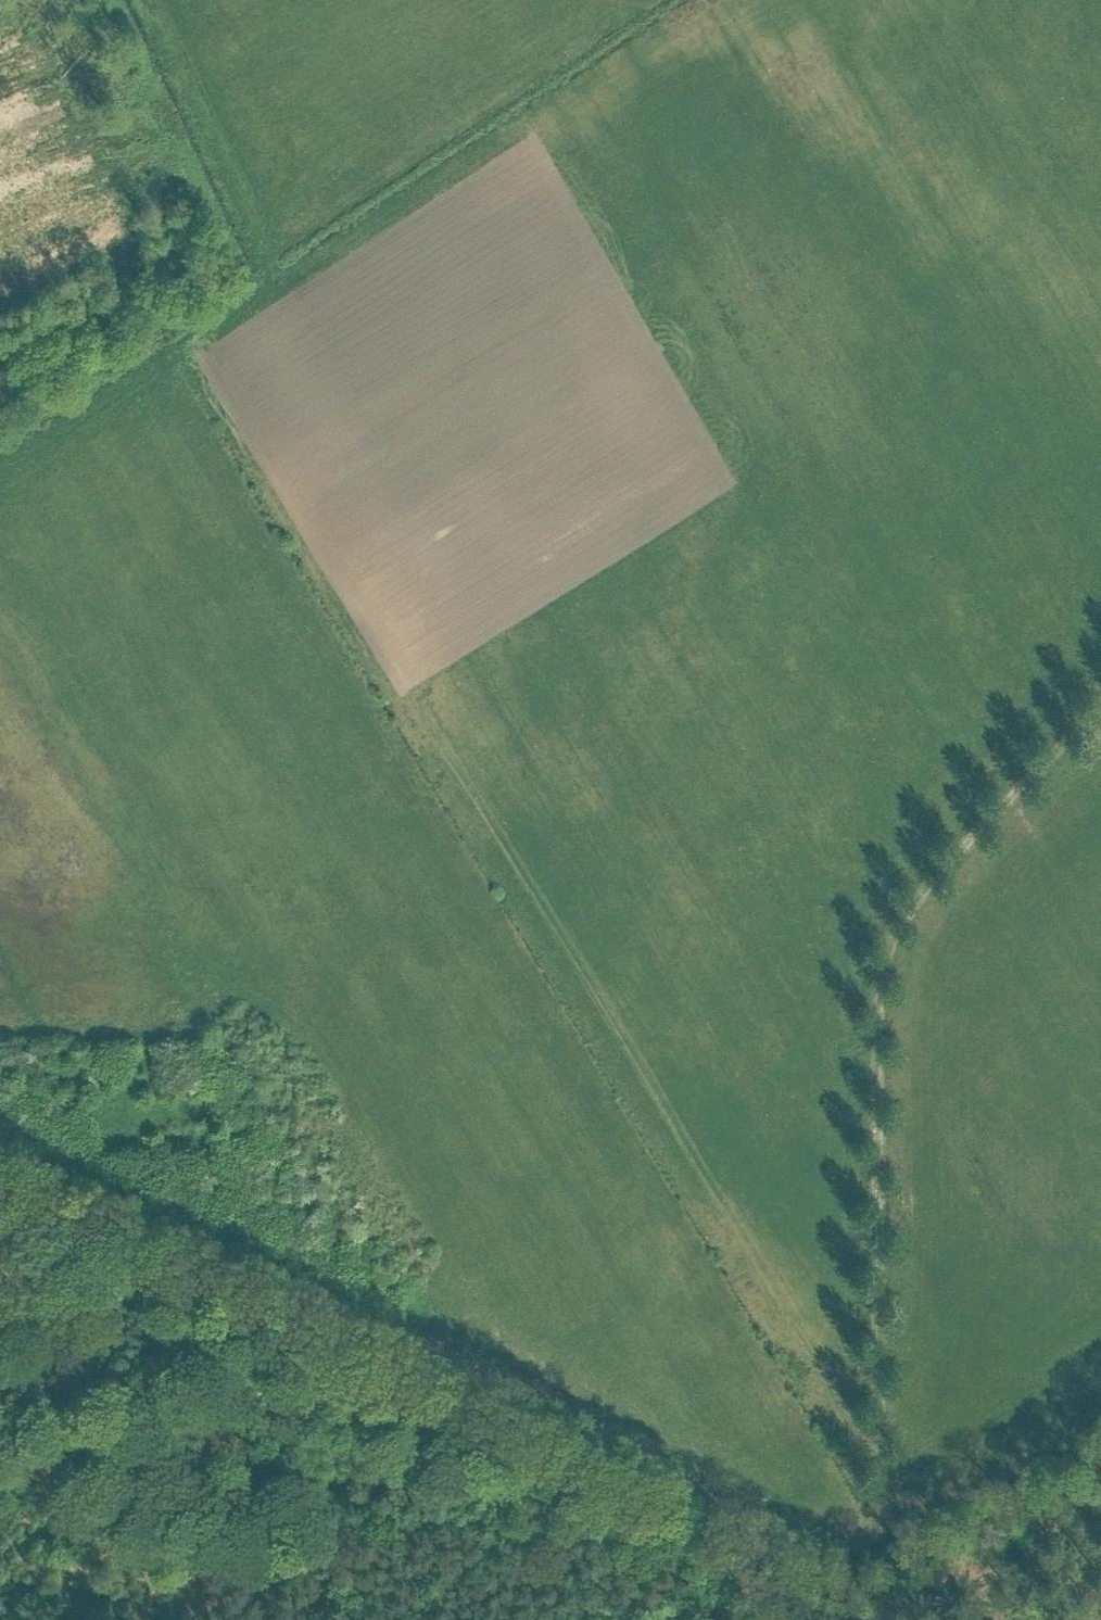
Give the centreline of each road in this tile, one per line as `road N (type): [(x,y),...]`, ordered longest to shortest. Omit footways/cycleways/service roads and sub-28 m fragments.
road 1 (track): [(803,1570),(881,1523),(877,1034),(889,942),(932,881),(1100,709)]
road 2 (track): [(0,472),(529,123)]
road 3 (track): [(188,345),(398,698)]
road 4 (track): [(147,0),(263,249),(260,298)]
road 5 (track): [(881,1523),(1100,1415)]

